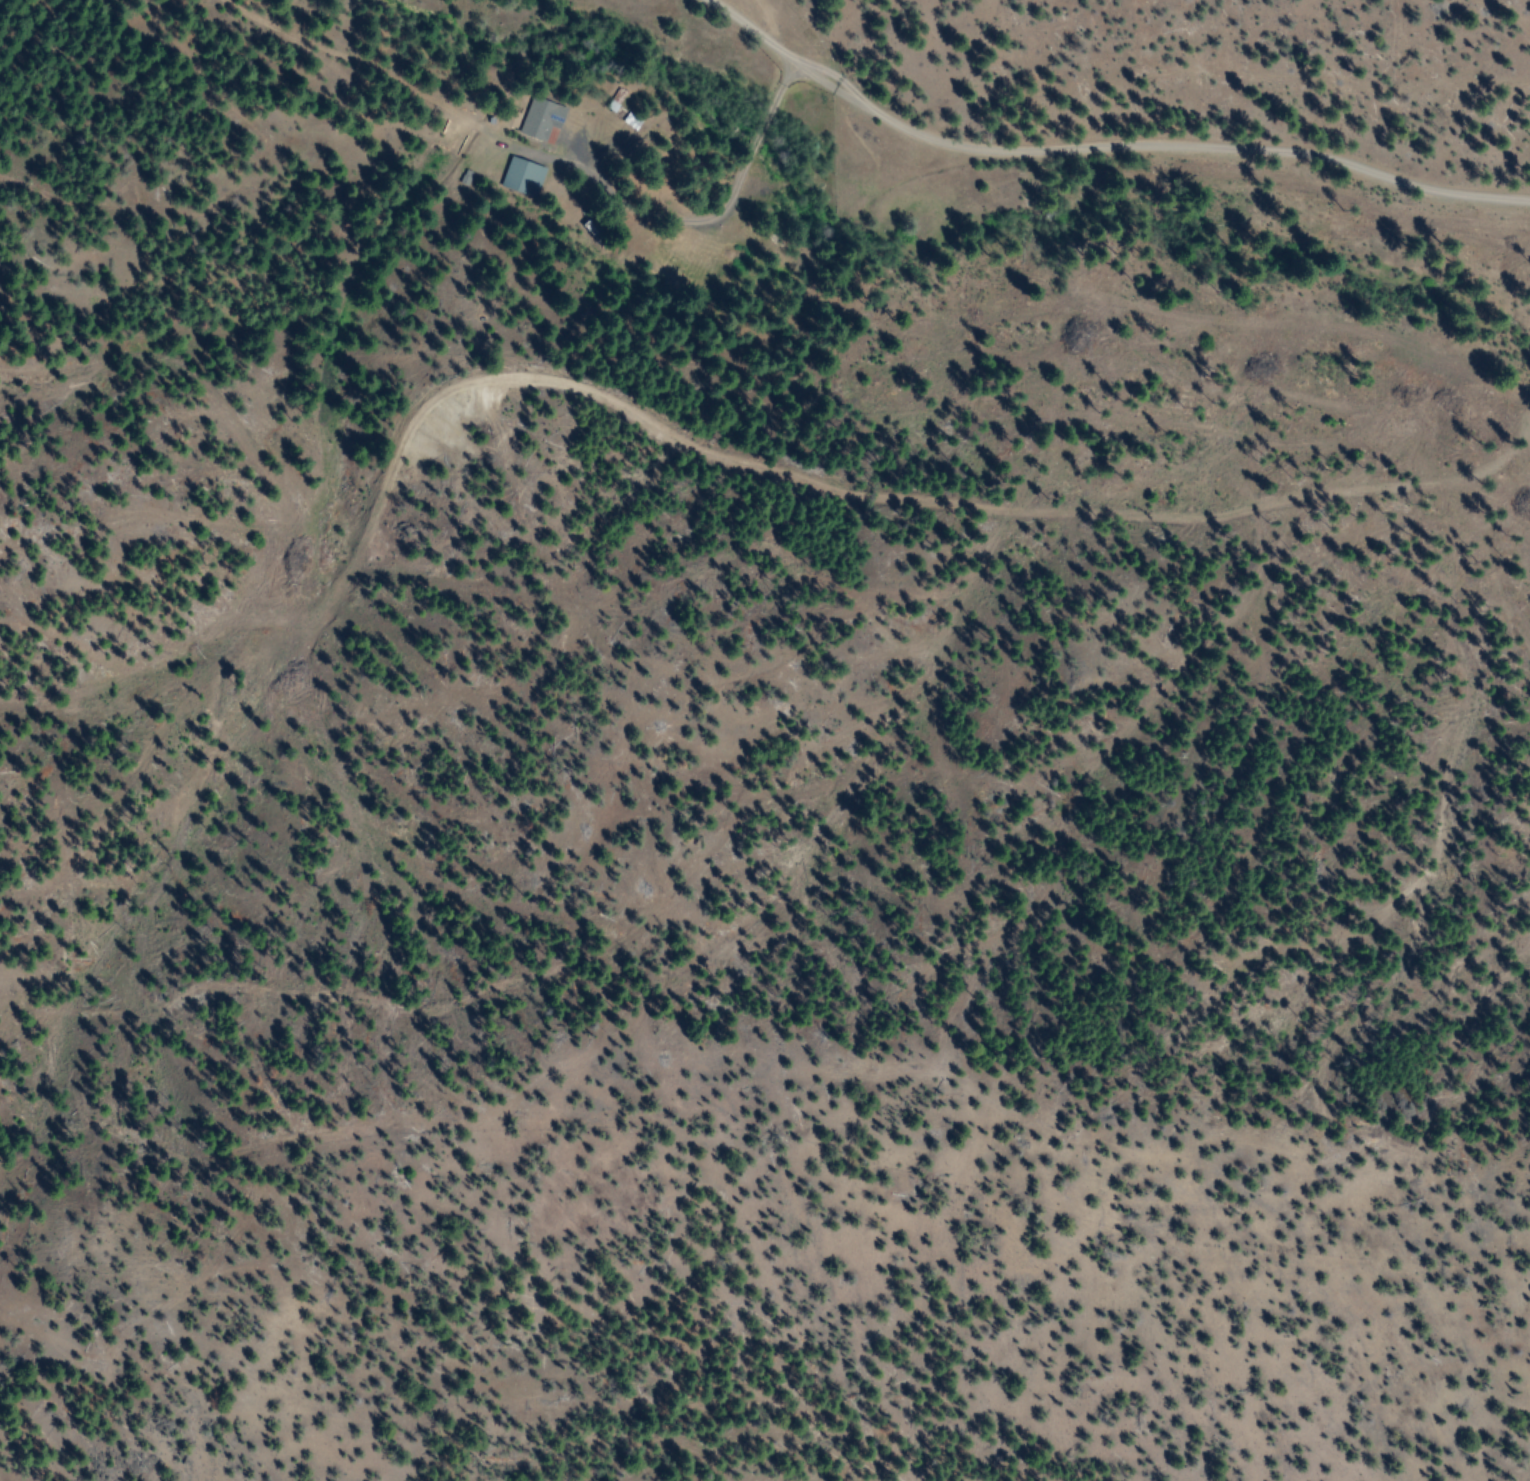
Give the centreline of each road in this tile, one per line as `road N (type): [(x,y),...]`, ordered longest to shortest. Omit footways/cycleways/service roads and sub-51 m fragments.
road 1 (residential): [(1529,201),(1017,163),(821,109),(696,0)]

